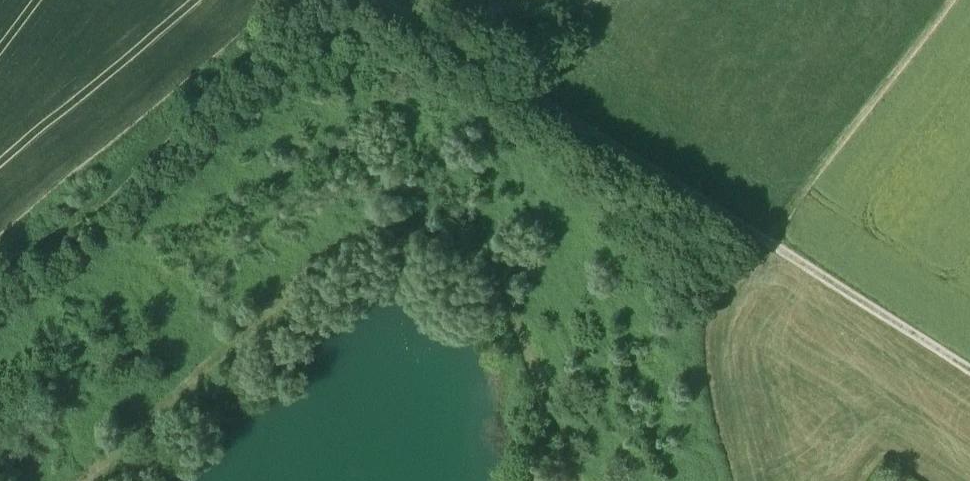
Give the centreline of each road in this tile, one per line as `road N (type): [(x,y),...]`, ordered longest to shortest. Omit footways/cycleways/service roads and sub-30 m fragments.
road 1 (track): [(404,0),(969,357)]
road 2 (track): [(949,0),(773,232)]

